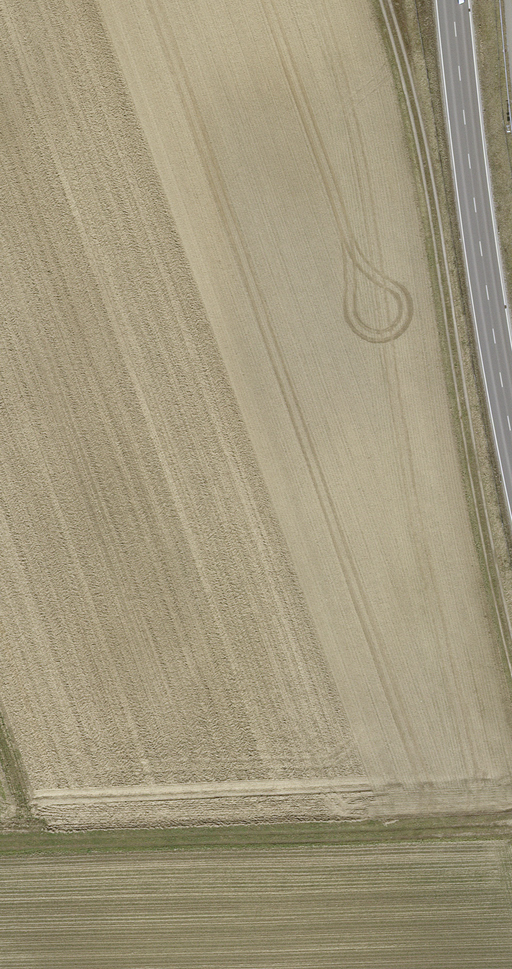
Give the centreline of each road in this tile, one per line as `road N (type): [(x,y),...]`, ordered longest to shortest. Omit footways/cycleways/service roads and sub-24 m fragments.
road 1 (track): [(381,0),(416,131),(511,654)]
road 2 (track): [(511,827),(0,842)]
road 3 (primary): [(511,442),(452,0)]

